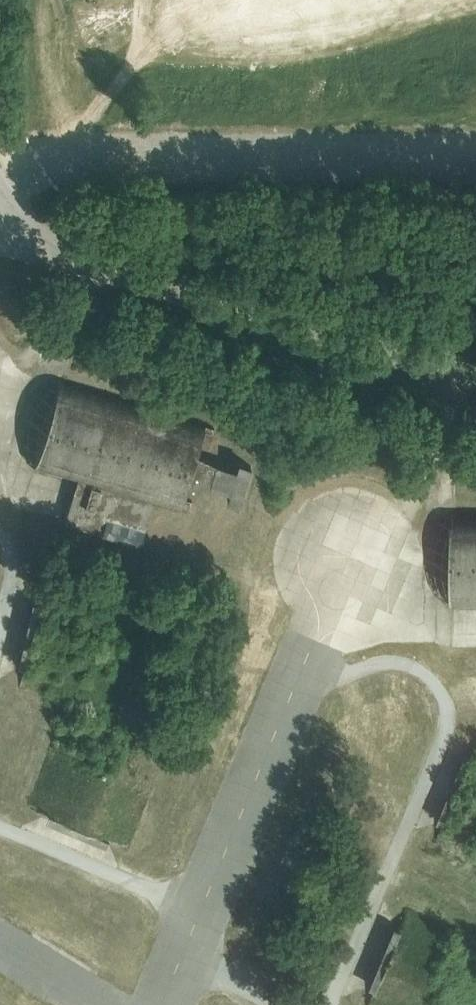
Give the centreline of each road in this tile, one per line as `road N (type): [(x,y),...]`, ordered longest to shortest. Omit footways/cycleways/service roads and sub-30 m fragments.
road 1 (unclassified): [(0,179),(44,237),(85,261),(475,370)]
road 2 (track): [(475,144),(0,137)]

